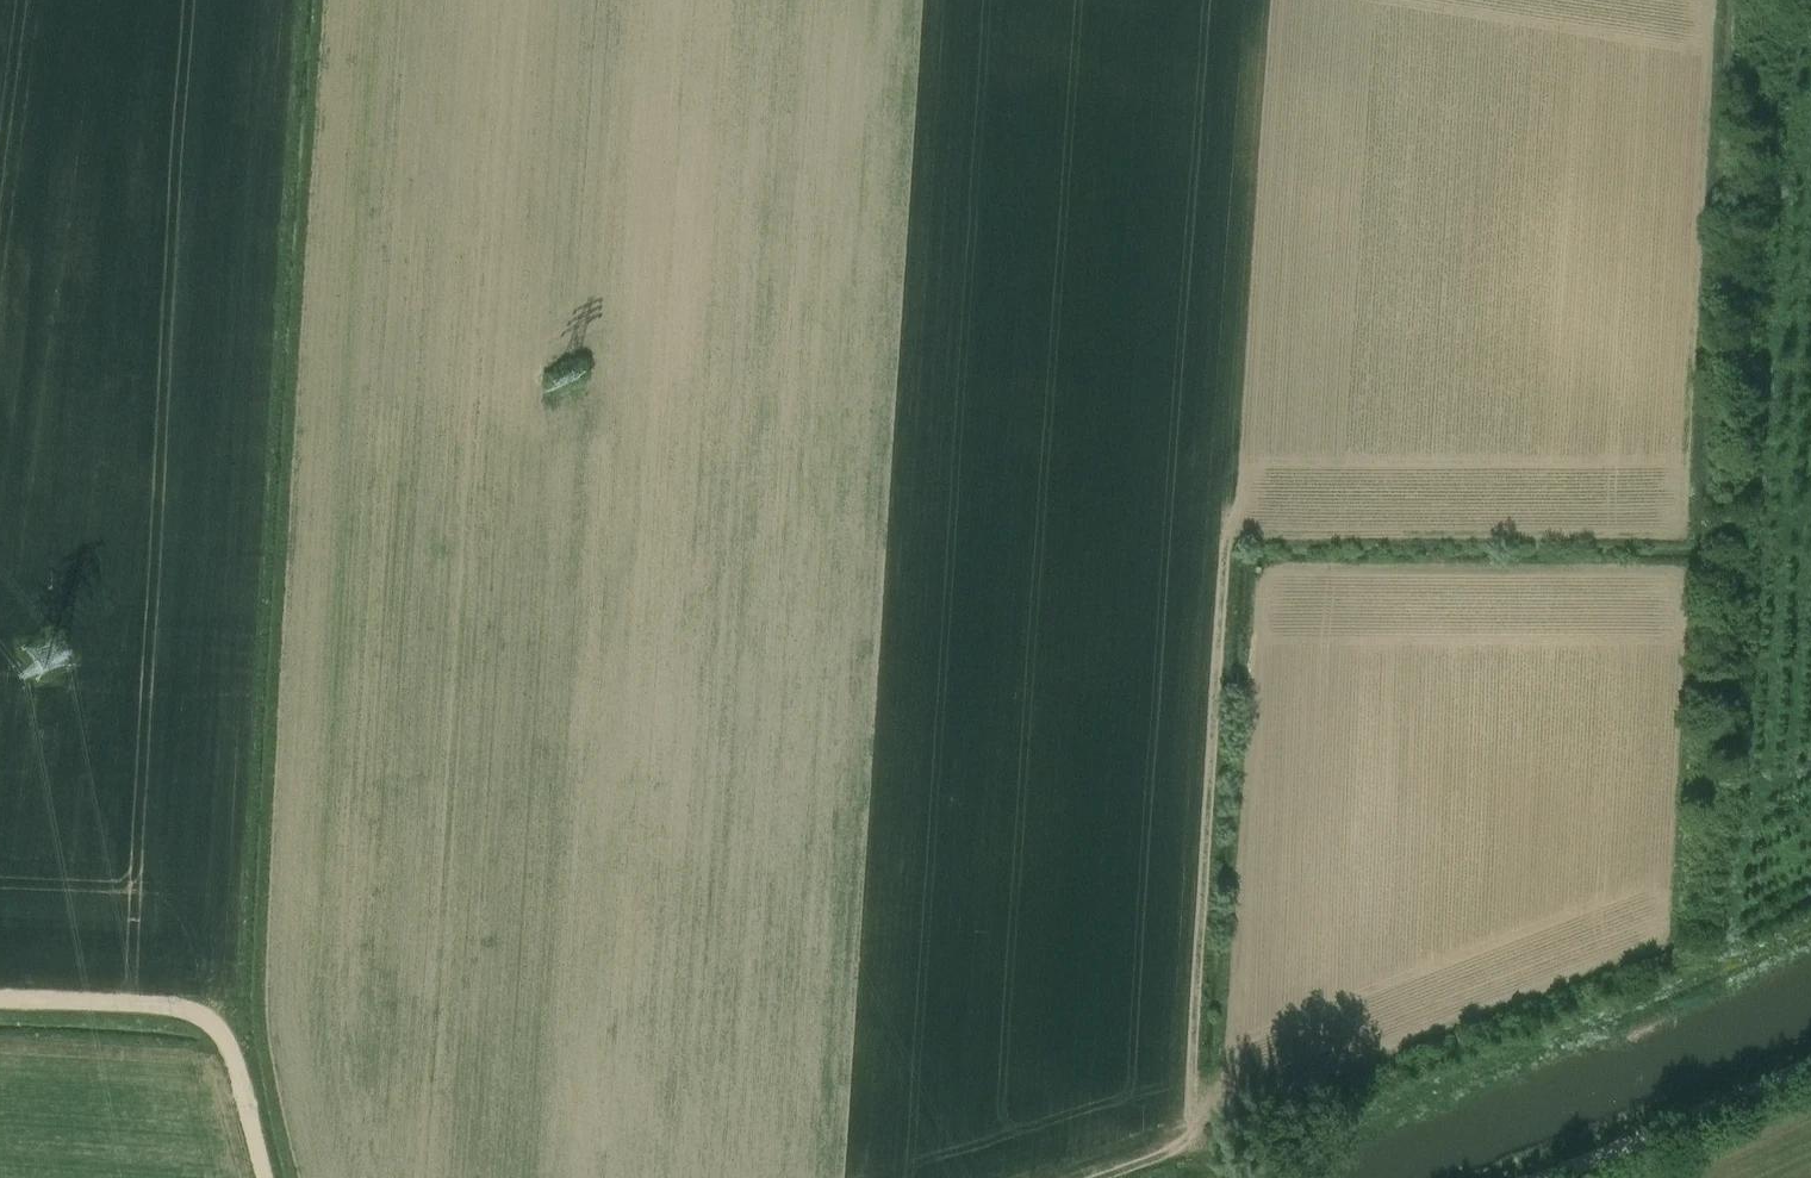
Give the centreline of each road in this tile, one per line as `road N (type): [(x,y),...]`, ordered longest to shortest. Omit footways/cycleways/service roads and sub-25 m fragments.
road 1 (track): [(264,1177),(210,1022),(176,1009),(0,1001)]
road 2 (unclassified): [(1549,1177),(1810,1063)]

